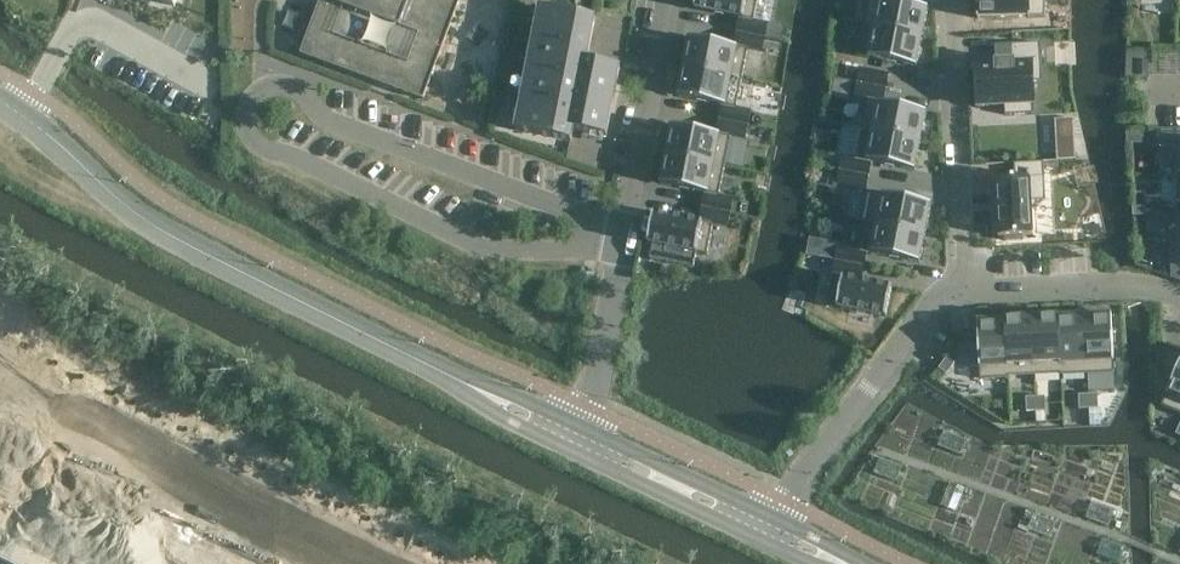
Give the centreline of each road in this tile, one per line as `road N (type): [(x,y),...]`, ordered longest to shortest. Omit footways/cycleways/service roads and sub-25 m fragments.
road 1 (tertiary): [(584,438),(170,227),(0,93)]
road 2 (residential): [(584,438),(667,0)]
road 3 (motorway): [(300,563),(0,412)]
road 4 (residential): [(769,524),(945,295),(968,293)]
road 5 (residential): [(949,0),(968,293)]
road 6 (tertiary): [(769,524),(584,438)]
road 7 (residential): [(968,293),(1163,288)]

